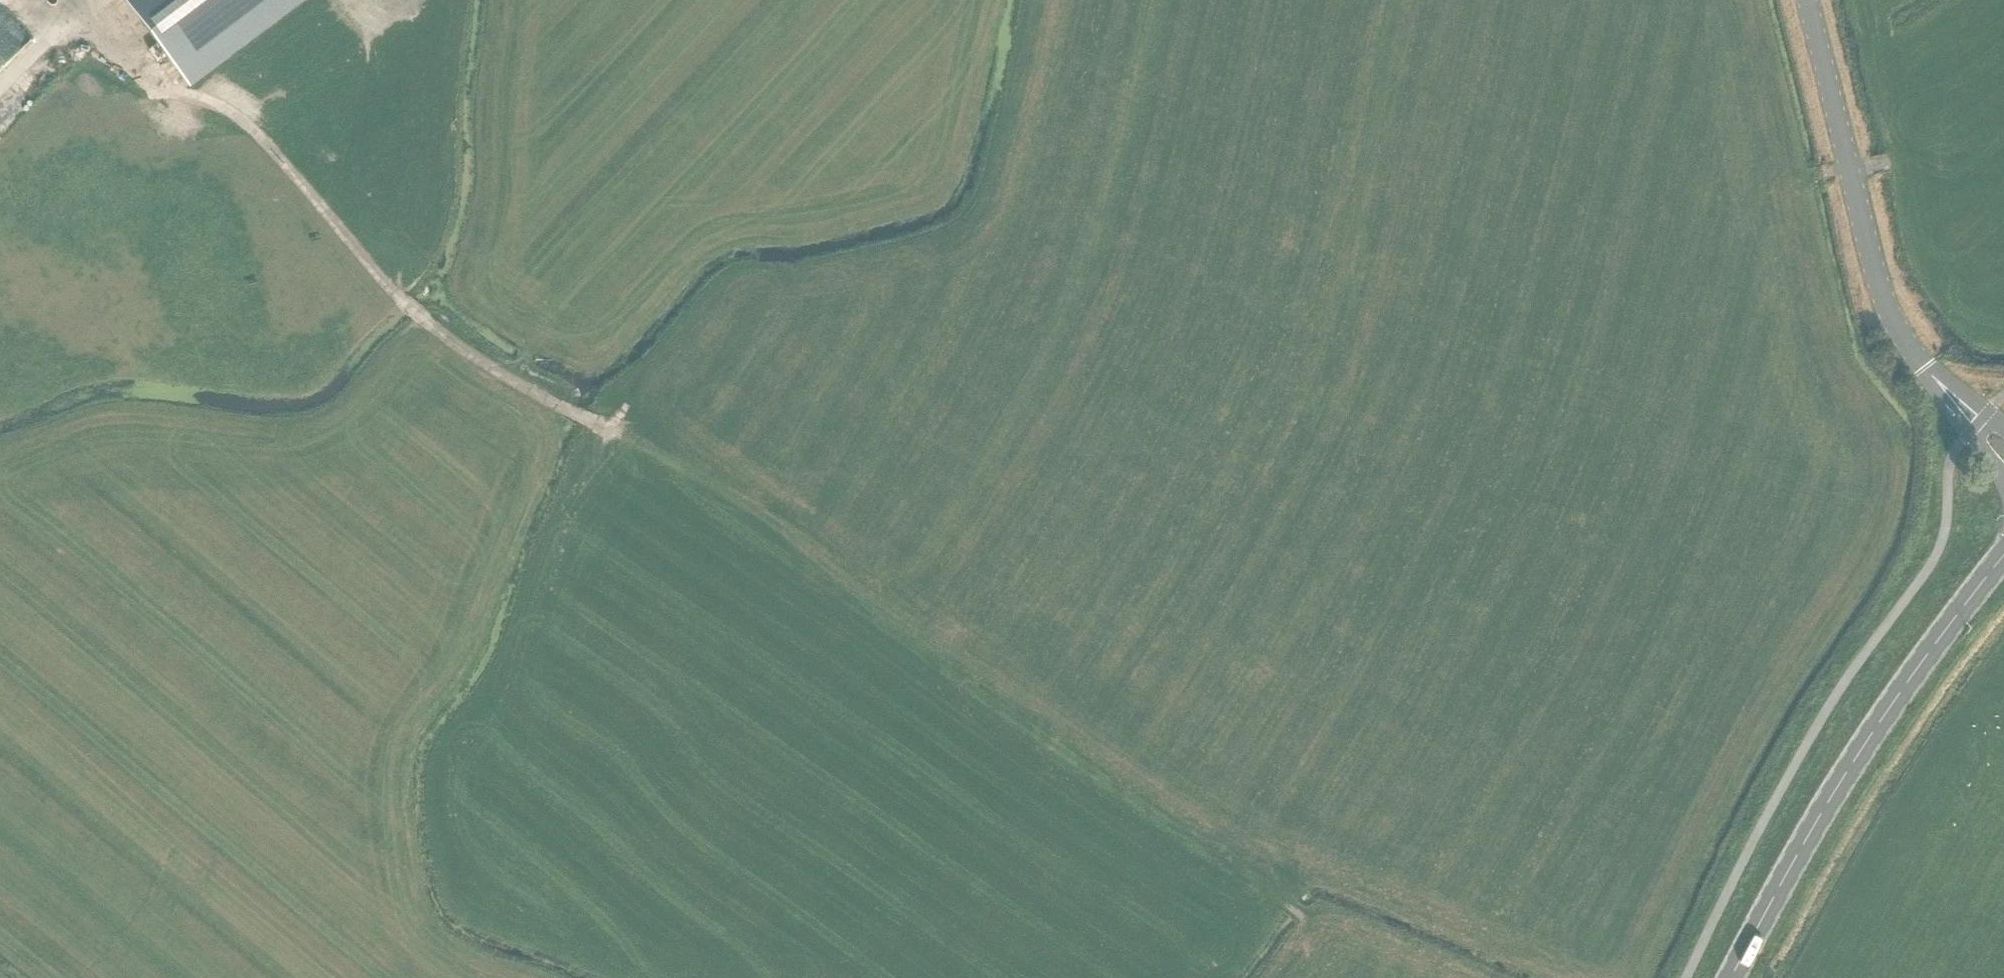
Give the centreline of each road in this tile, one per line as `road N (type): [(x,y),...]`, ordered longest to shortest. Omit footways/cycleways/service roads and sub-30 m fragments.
road 1 (secondary): [(1731,977),(1849,771),(2003,558)]
road 2 (tertiary): [(2003,447),(1916,356),(1894,322),(1807,0)]

